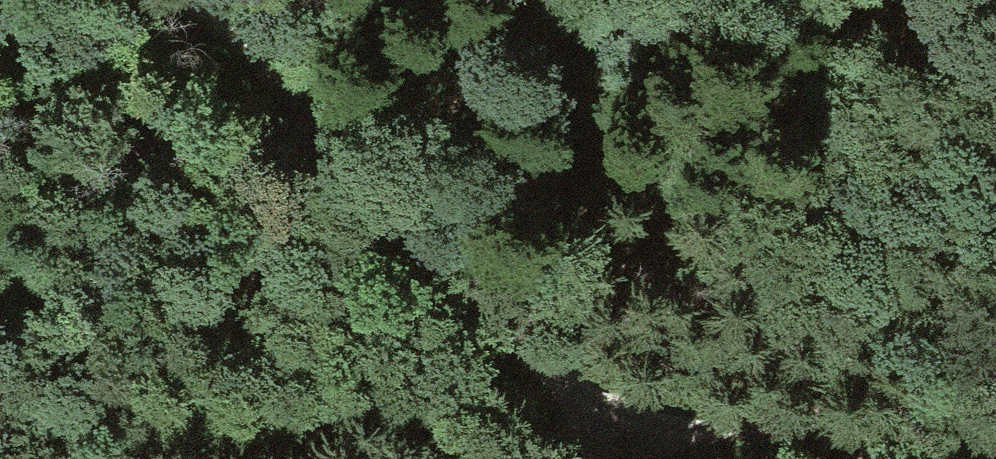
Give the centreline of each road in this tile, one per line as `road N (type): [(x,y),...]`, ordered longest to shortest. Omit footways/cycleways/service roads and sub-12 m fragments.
road 1 (track): [(308,109),(609,428)]
road 2 (track): [(609,428),(995,438)]
road 3 (track): [(190,0),(308,109)]

